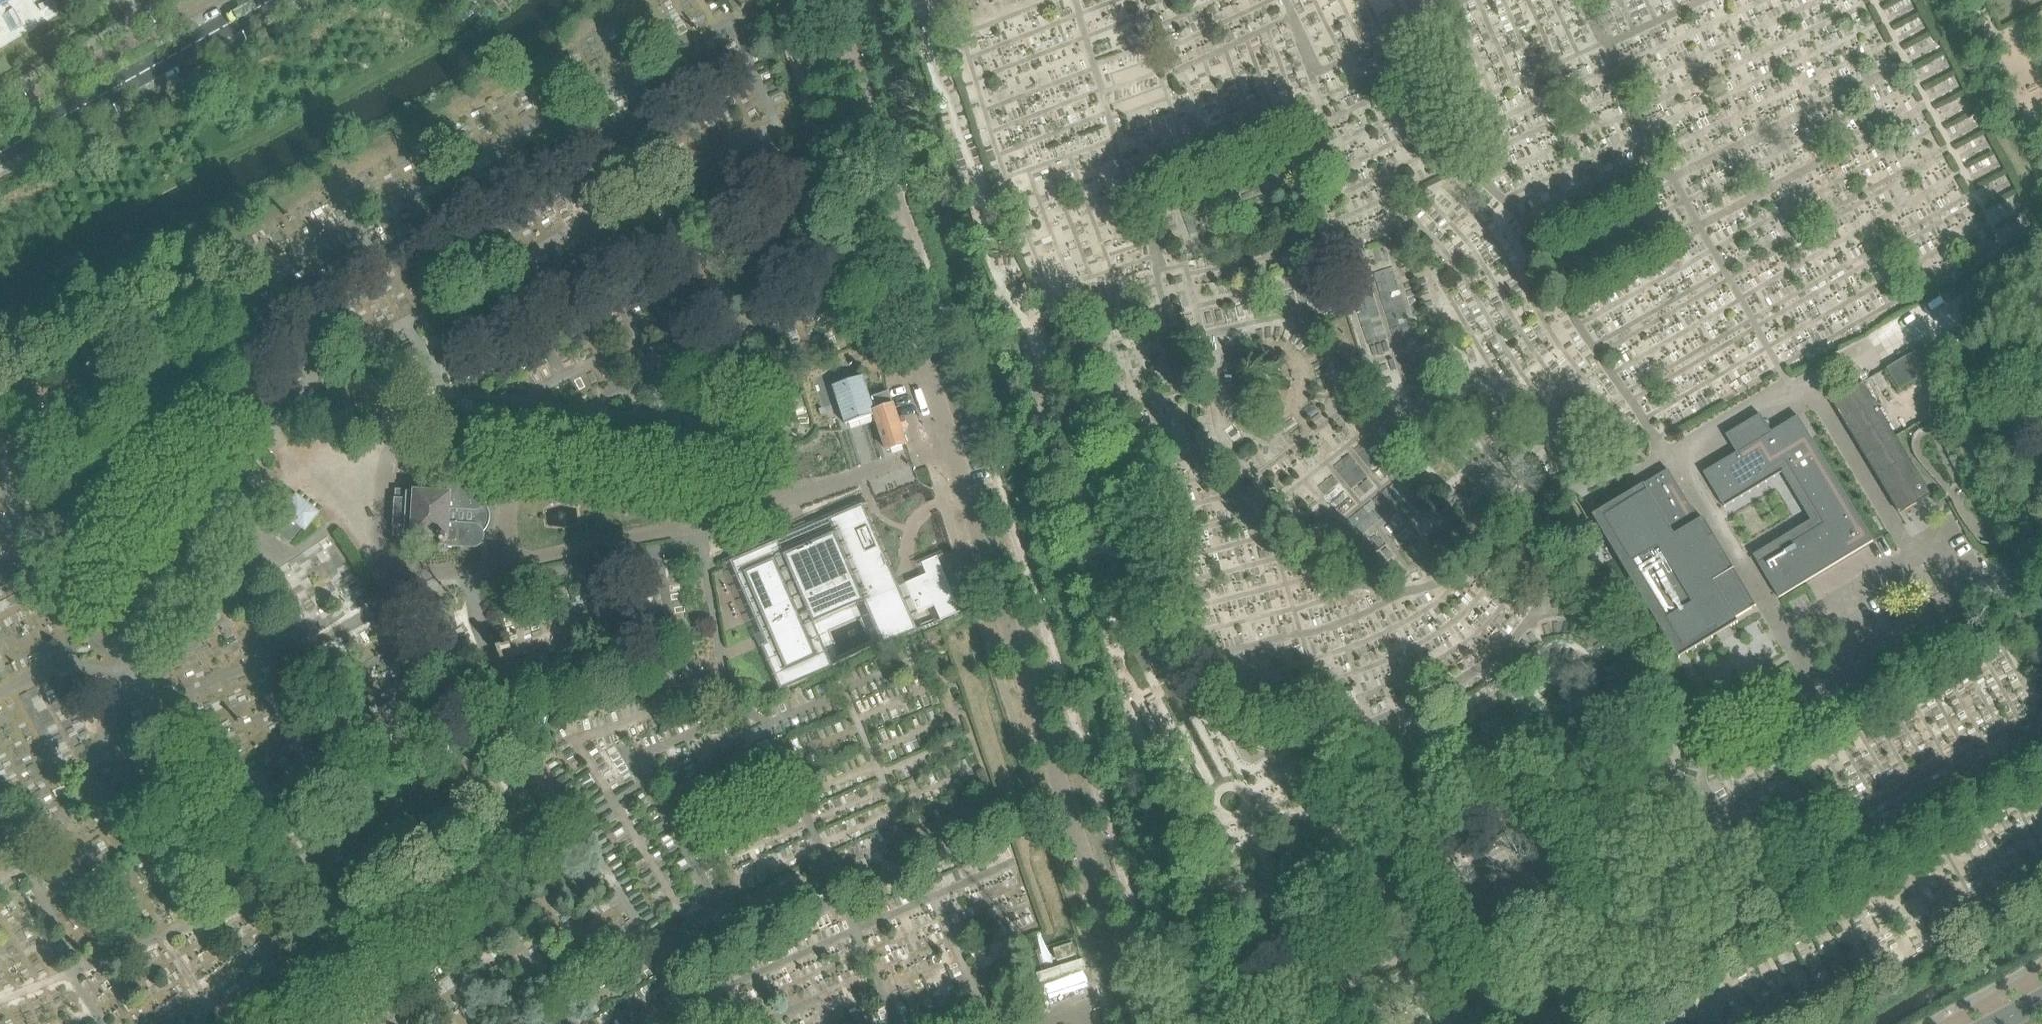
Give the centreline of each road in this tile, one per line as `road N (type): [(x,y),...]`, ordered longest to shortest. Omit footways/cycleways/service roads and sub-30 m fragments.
road 1 (unclassified): [(1135,1023),(953,446),(801,0)]
road 2 (residential): [(0,154),(273,0)]

